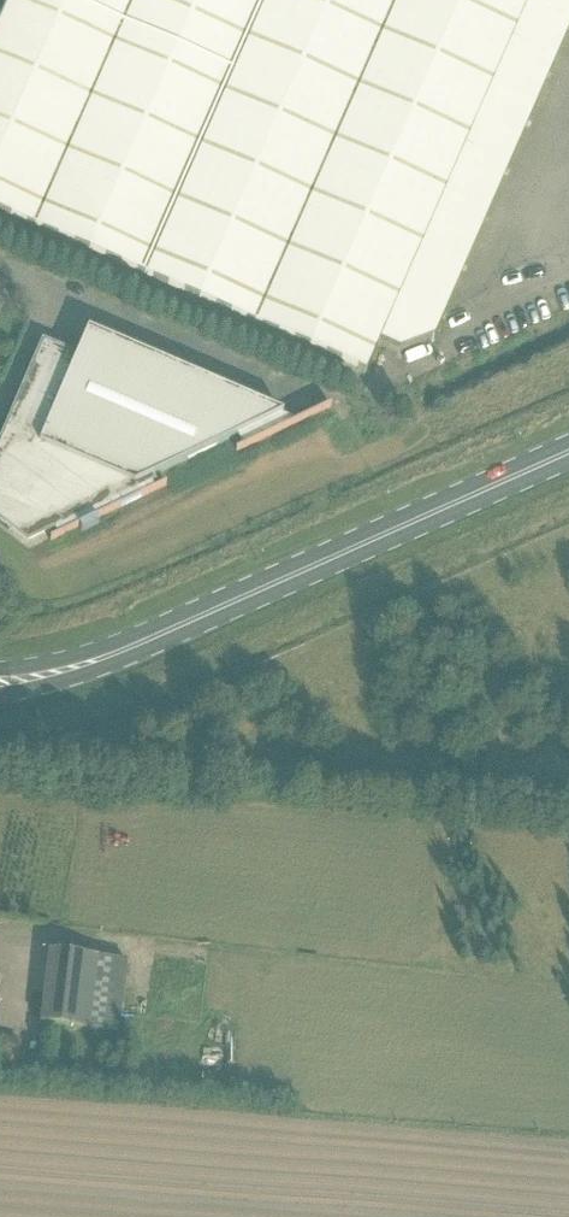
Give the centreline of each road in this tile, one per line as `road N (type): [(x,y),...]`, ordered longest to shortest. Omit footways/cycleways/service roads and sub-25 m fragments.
road 1 (primary): [(7,682),(136,645),(568,453)]

